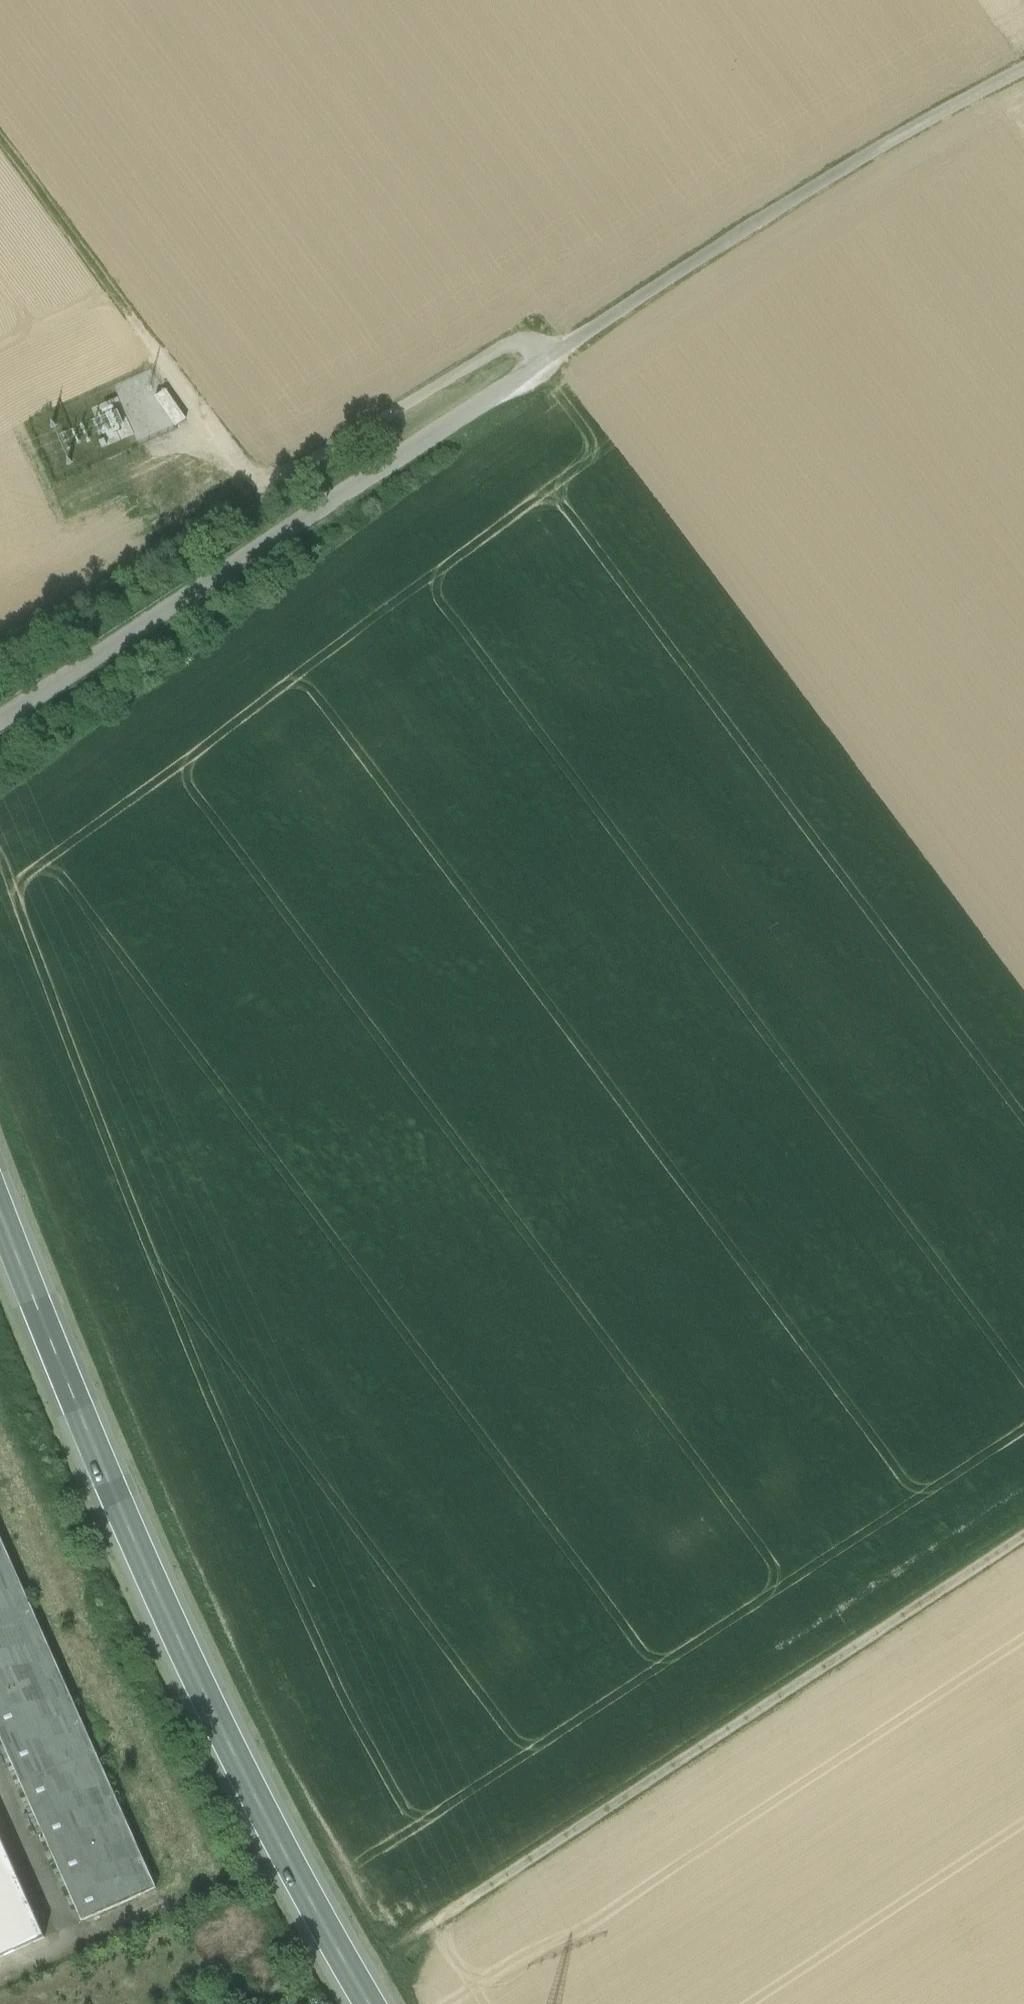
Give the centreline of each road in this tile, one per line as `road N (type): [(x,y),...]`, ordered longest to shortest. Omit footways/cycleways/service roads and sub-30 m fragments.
road 1 (unclassified): [(0,723),(450,422),(1023,72)]
road 2 (primary): [(0,1213),(180,1644),(369,2003)]
road 3 (track): [(1023,1536),(417,1934)]
road 4 (track): [(0,132),(244,463),(279,477)]
road 5 (track): [(557,355),(511,342),(279,477)]

